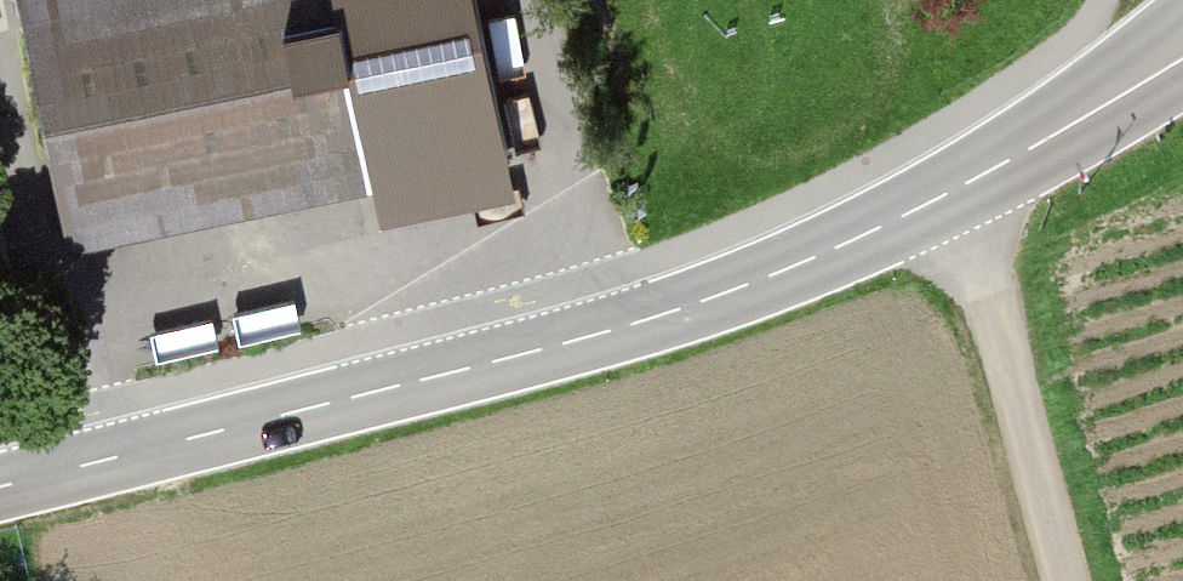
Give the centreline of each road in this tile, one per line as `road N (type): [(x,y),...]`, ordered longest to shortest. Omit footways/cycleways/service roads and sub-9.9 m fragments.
road 1 (tertiary): [(0,488),(615,335),(942,192),(1182,39)]
road 2 (track): [(0,23),(45,236),(90,316),(122,458)]
road 3 (track): [(942,192),(1056,580)]
road 4 (track): [(615,335),(522,0)]

